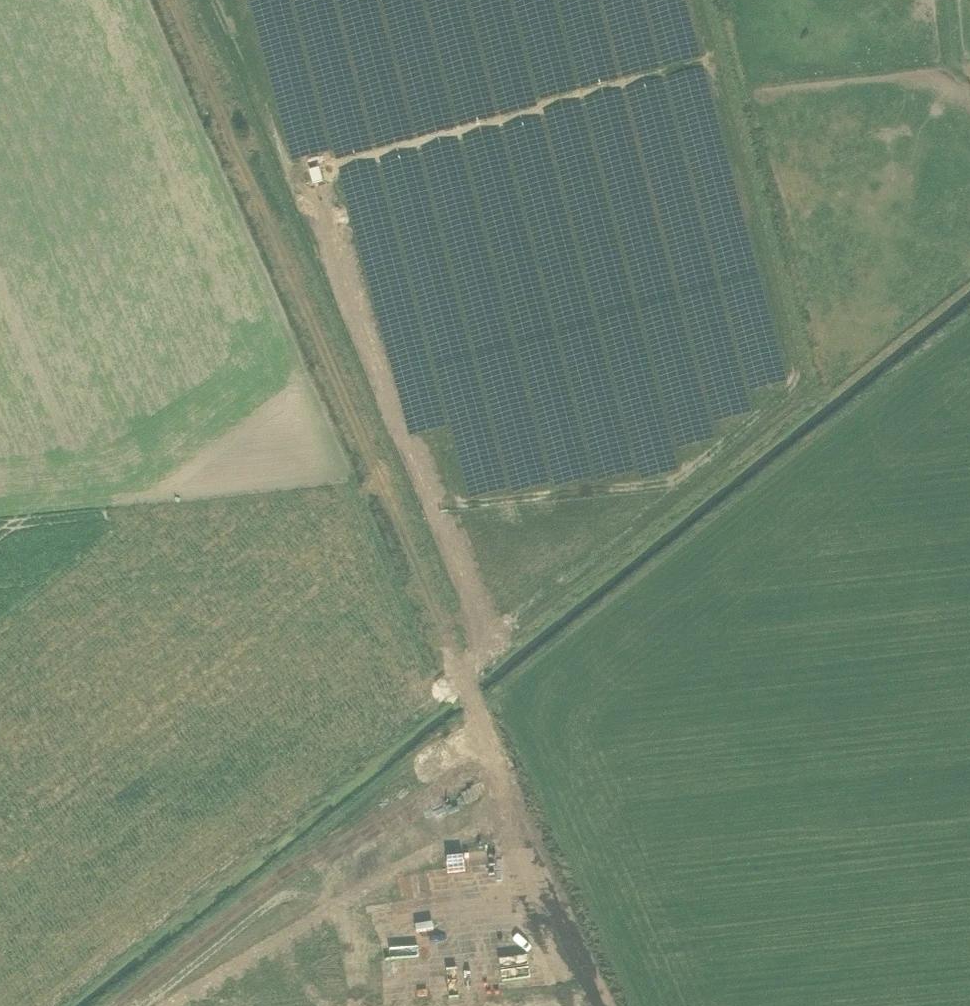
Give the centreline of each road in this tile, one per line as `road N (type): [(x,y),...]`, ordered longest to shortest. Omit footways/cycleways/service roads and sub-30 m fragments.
road 1 (track): [(476,706),(173,0)]

